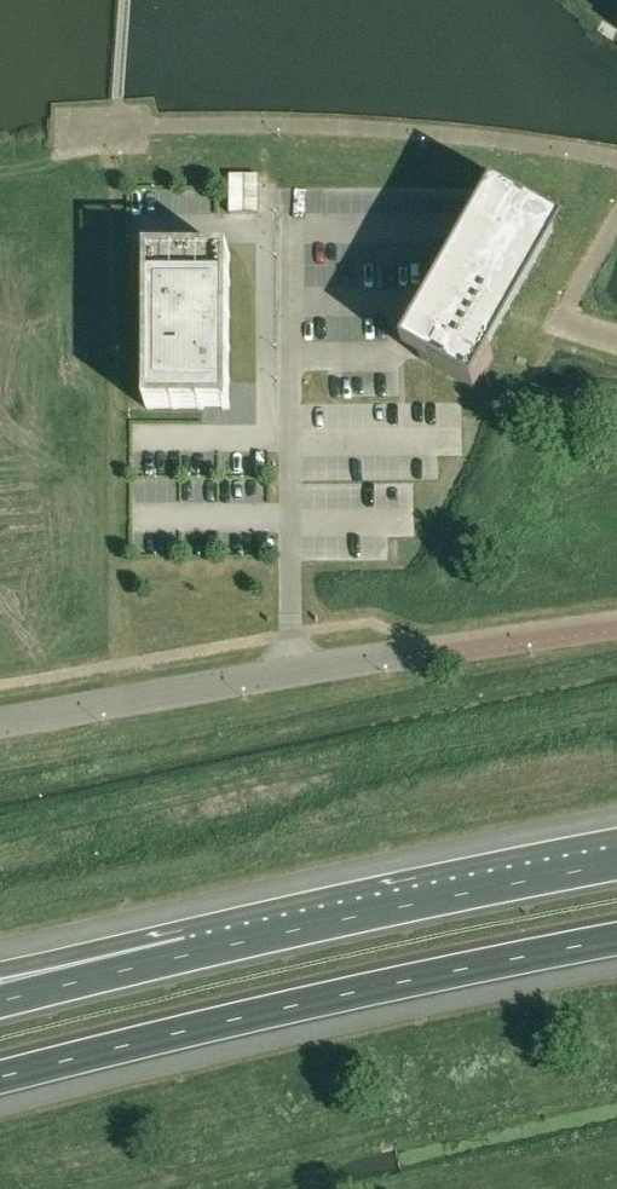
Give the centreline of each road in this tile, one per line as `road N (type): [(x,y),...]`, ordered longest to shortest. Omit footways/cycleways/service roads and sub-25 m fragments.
road 1 (motorway): [(0,1079),(616,938)]
road 2 (motorway): [(616,865),(193,952)]
road 3 (unclassified): [(0,721),(386,654),(414,659)]
road 4 (unclassified): [(616,630),(414,659)]
road 5 (motorway): [(193,952),(0,1002)]
road 6 (motorway): [(193,952),(0,979)]

